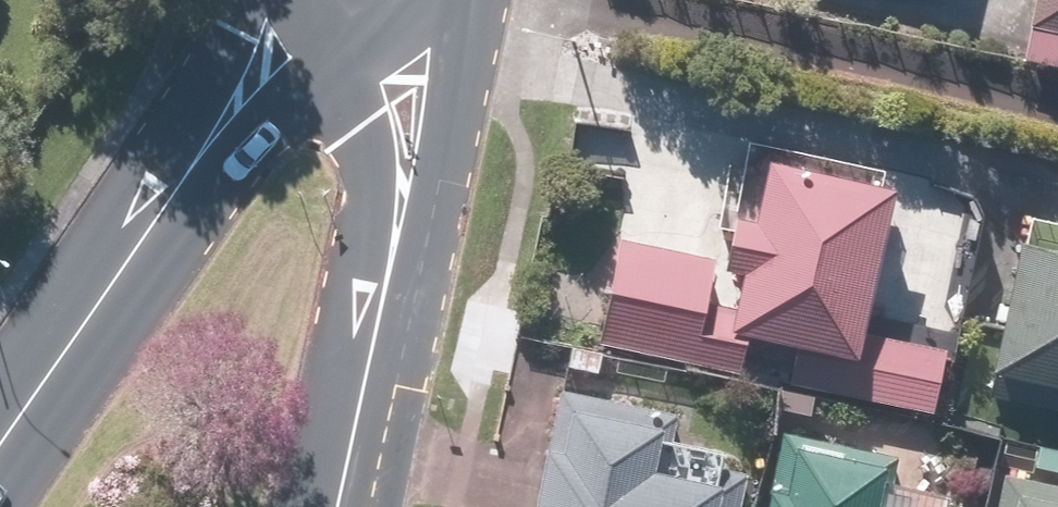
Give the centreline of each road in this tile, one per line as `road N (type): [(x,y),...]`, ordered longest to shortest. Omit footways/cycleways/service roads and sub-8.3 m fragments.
road 1 (primary): [(0,435),(293,0)]
road 2 (secondary): [(469,0),(387,318)]
road 3 (secondary): [(387,318),(349,0)]
road 4 (secondary): [(345,506),(387,318)]

